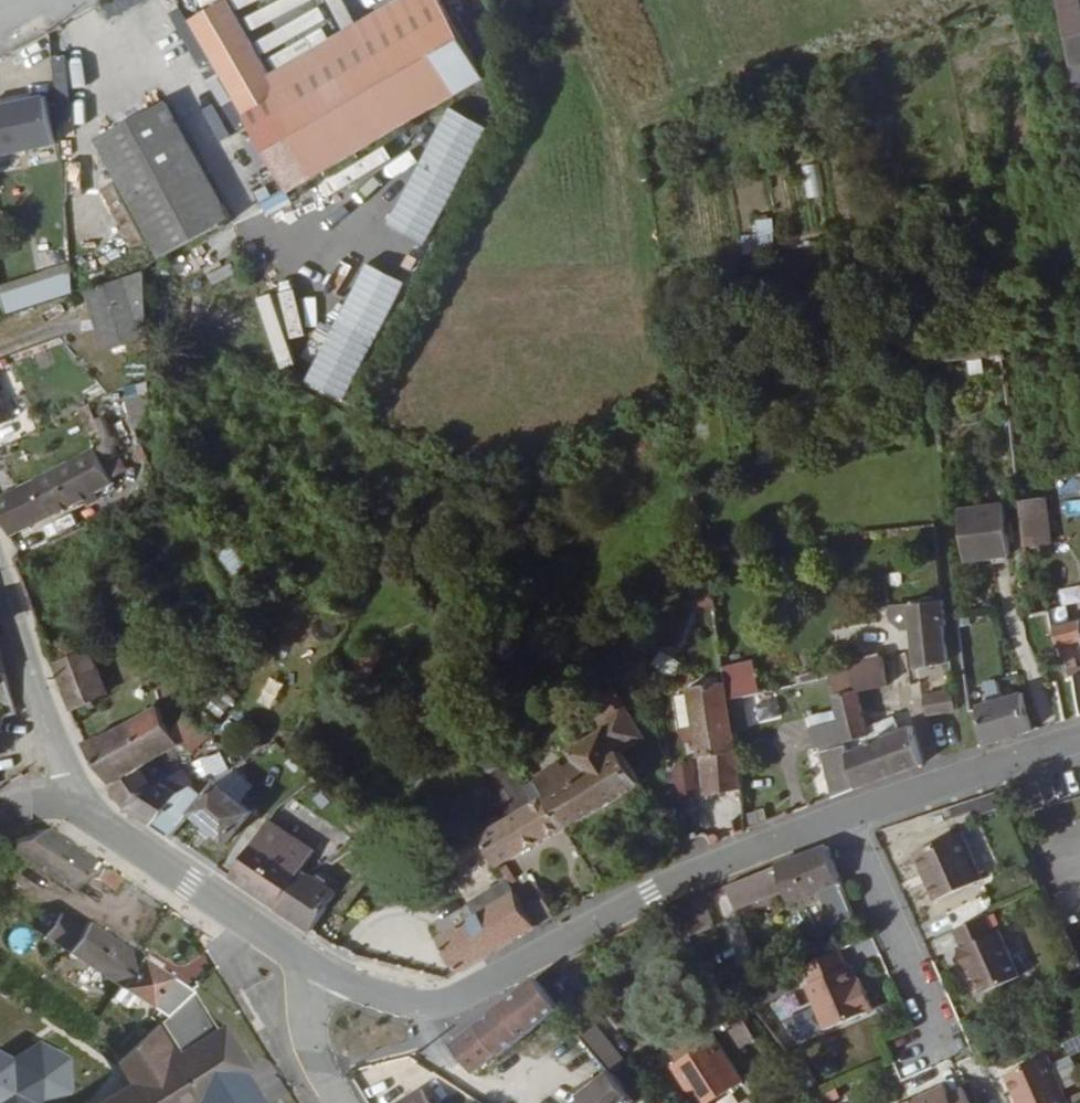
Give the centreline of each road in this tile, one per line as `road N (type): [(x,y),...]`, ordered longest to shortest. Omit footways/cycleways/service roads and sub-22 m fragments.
road 1 (tertiary): [(846,820),(646,899),(451,1000),(386,998),(309,962)]
road 2 (tertiary): [(309,962),(78,805)]
road 3 (residential): [(78,805),(0,570)]
road 4 (tertiary): [(1079,745),(846,820)]
road 5 (residential): [(846,820),(941,1043)]
road 6 (tertiary): [(309,962),(318,1066),(341,1102)]

